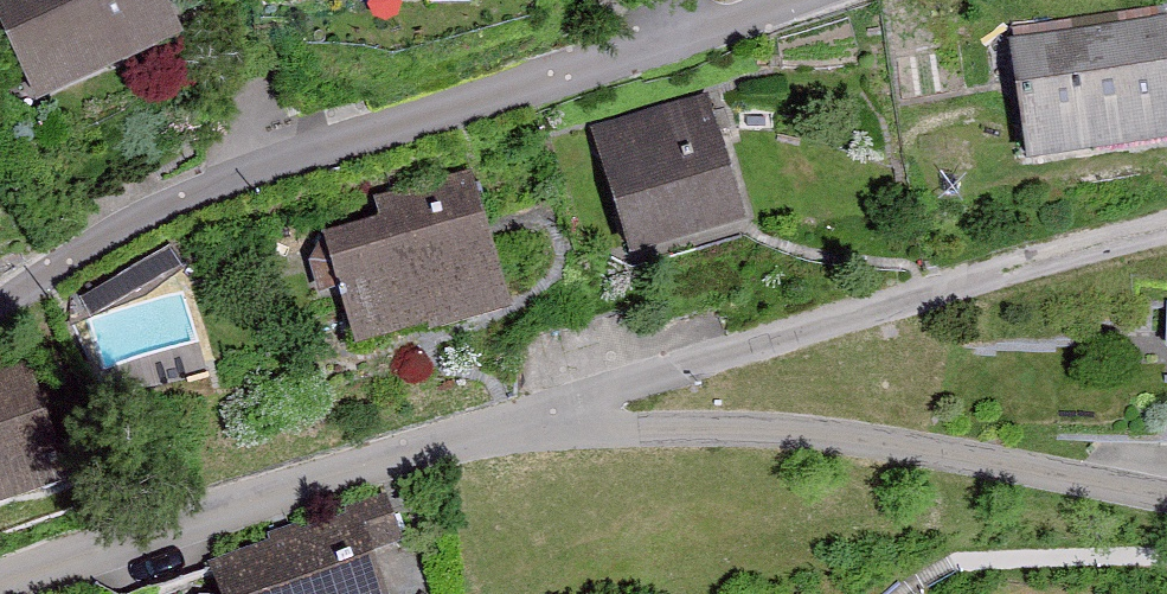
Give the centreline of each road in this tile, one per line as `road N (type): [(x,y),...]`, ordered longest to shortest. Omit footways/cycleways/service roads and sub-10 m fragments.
road 1 (residential): [(786,0),(241,162),(0,296)]
road 2 (residential): [(1166,227),(517,416)]
road 3 (residential): [(1166,499),(789,430),(619,428),(517,416)]
road 4 (residential): [(517,416),(0,583)]

